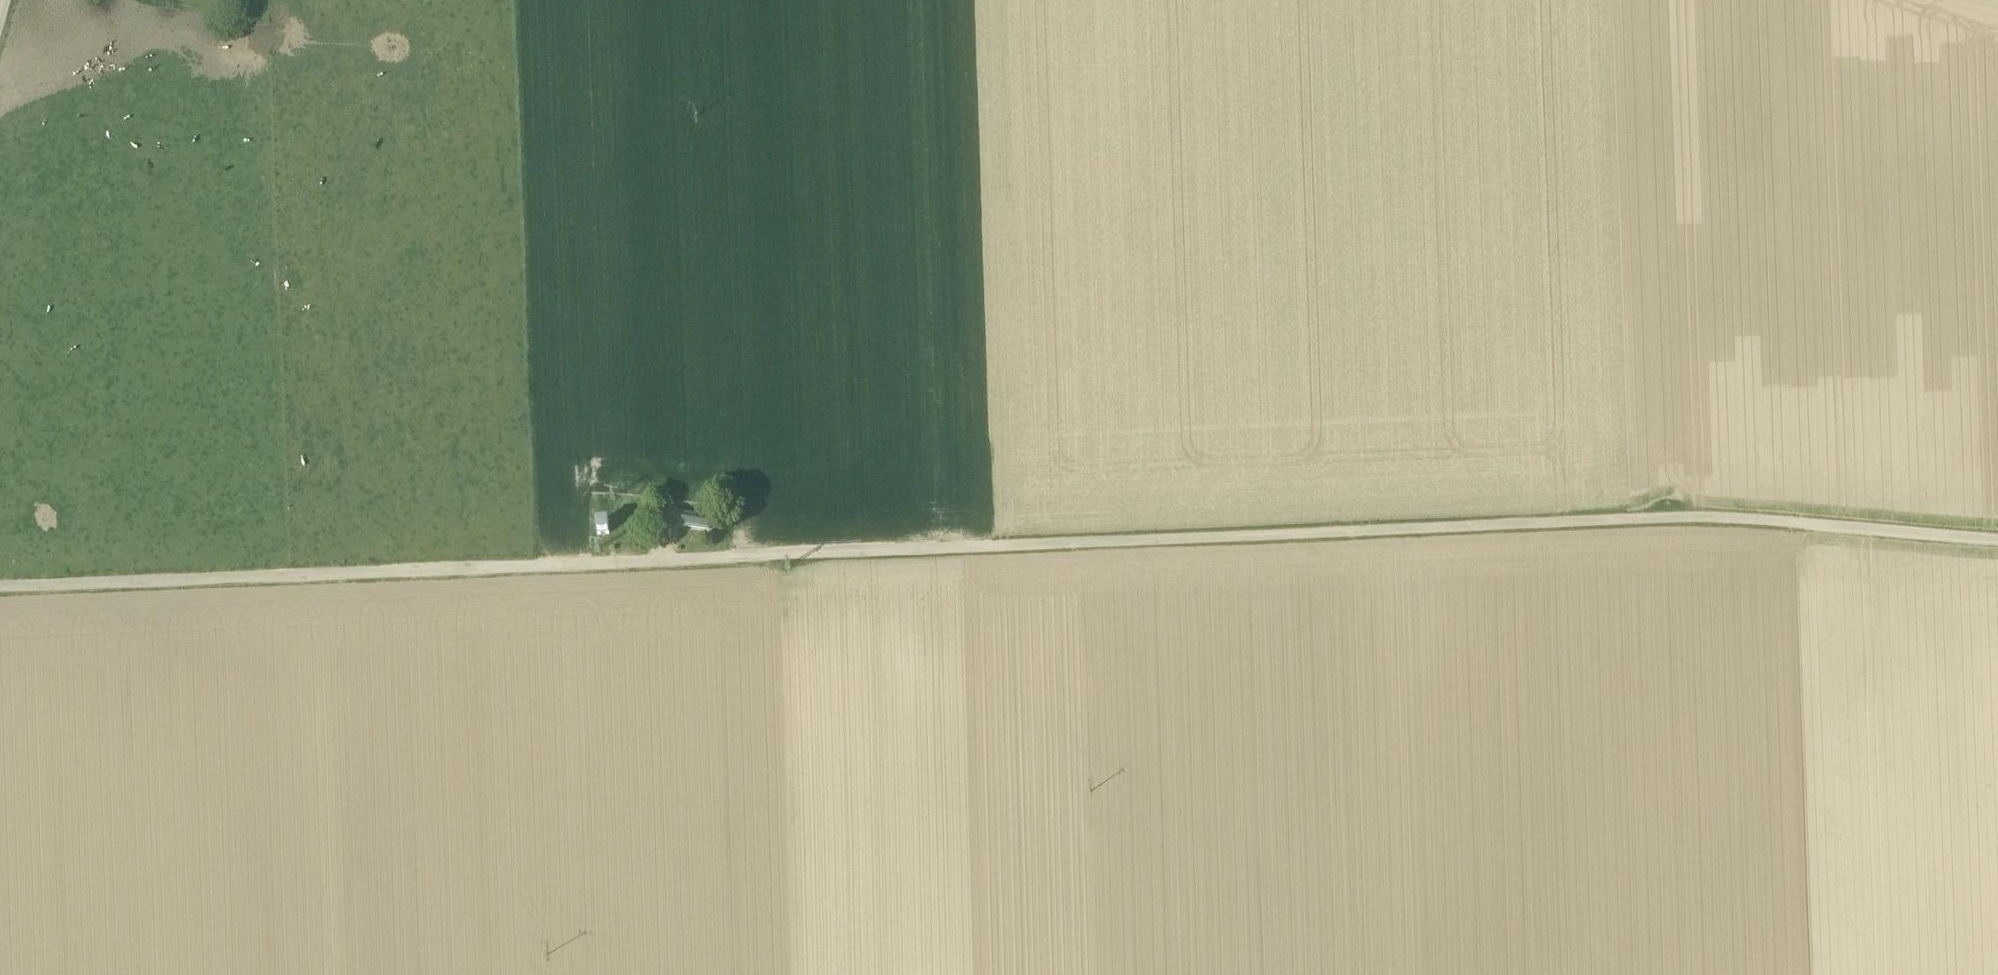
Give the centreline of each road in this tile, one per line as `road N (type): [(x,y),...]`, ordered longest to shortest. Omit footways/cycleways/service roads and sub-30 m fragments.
road 1 (track): [(1997,539),(1706,516),(0,587)]

